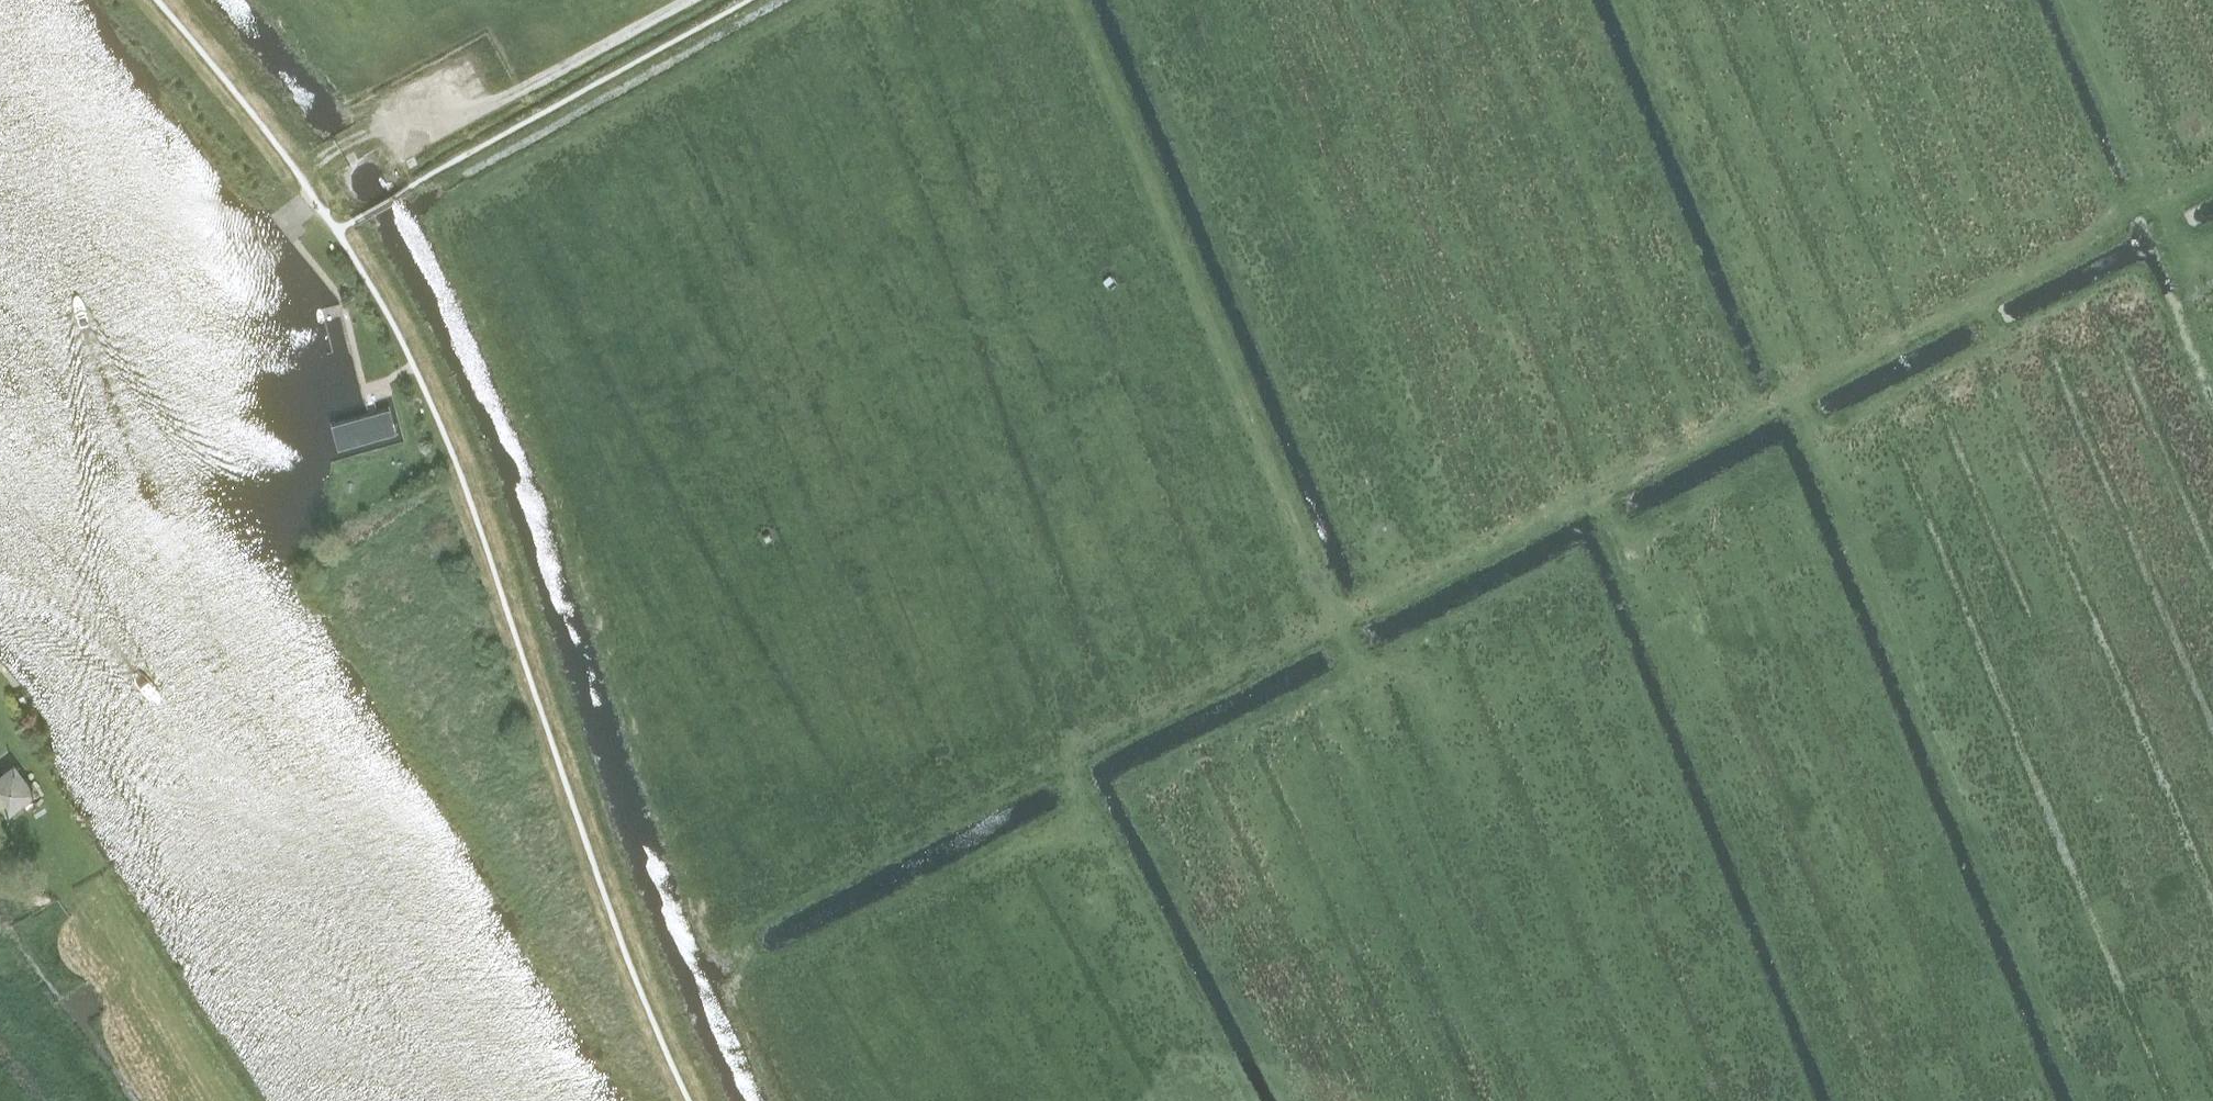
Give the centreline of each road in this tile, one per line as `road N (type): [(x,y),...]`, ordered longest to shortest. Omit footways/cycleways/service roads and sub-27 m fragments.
road 1 (track): [(302,178),(372,134),(476,110),(684,0)]

